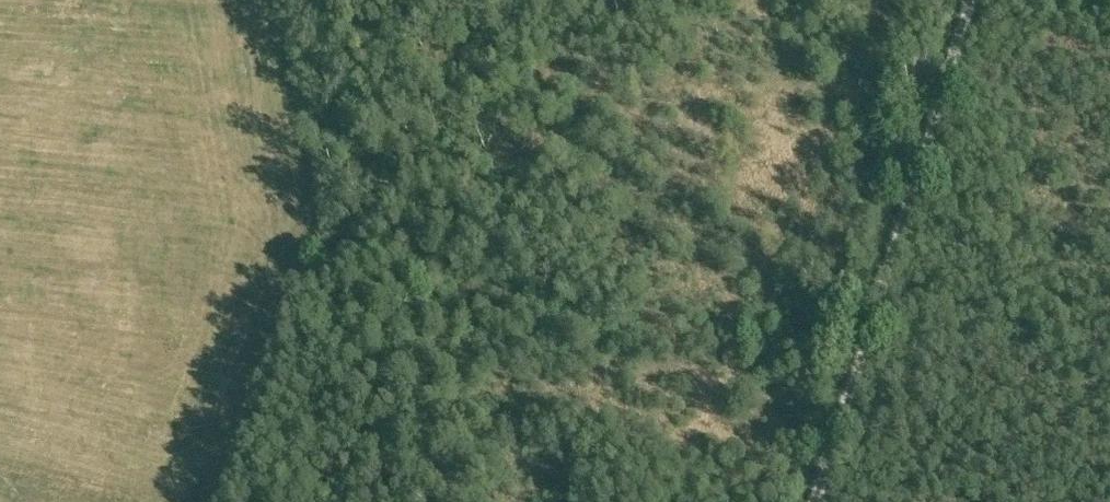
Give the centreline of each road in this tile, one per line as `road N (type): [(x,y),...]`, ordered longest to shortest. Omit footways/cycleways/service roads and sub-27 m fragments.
road 1 (track): [(971,0),(824,501)]

